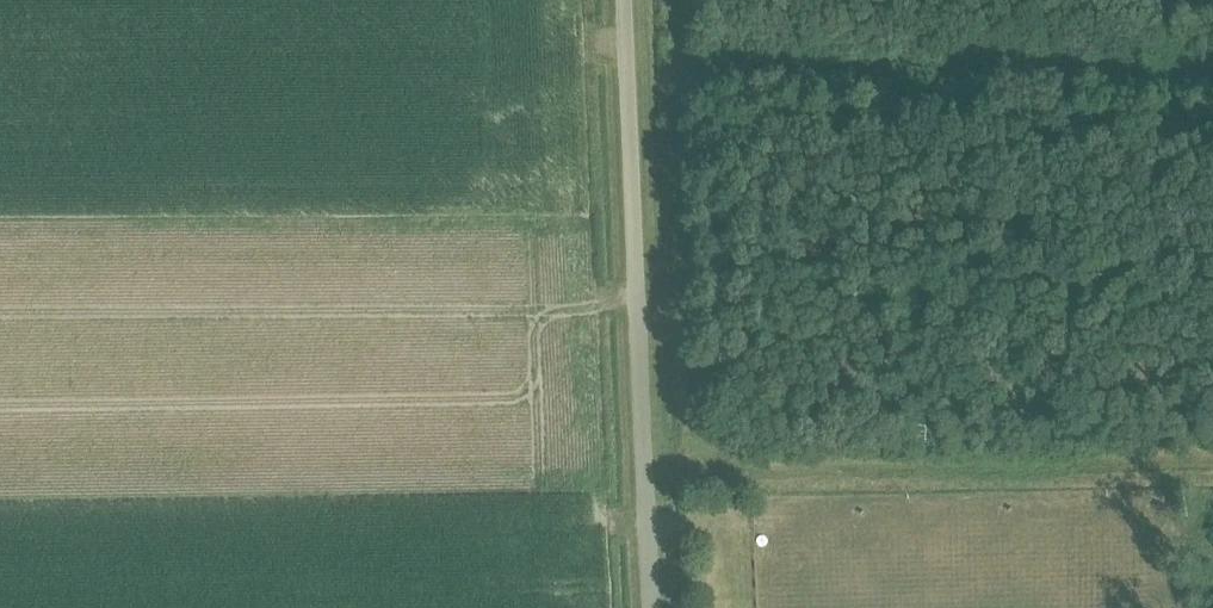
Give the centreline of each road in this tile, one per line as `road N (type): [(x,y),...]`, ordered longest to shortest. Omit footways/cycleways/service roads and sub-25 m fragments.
road 1 (unclassified): [(652,607),(625,0)]

